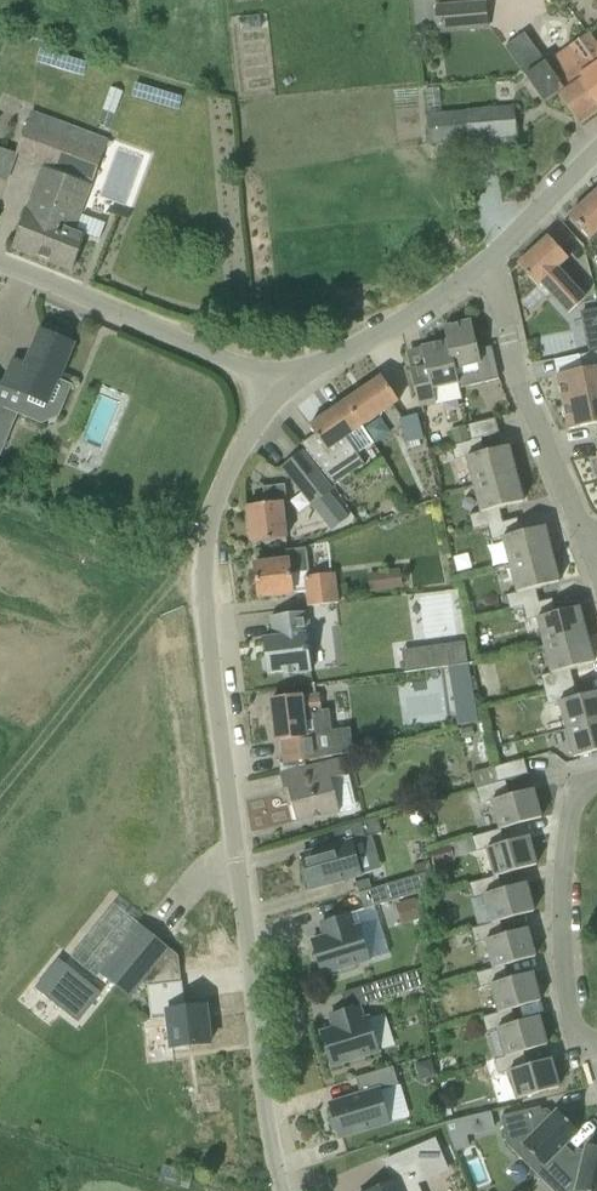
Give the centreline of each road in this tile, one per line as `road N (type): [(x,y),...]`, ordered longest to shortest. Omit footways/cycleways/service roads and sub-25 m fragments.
road 1 (residential): [(282,1190),(206,606),(207,547),(221,489),(289,388)]
road 2 (residential): [(589,558),(517,374),(492,257)]
road 3 (unclassified): [(289,388),(0,266)]
road 4 (track): [(0,799),(151,617),(206,606)]
road 5 (residential): [(596,782),(579,795),(569,826),(561,907),(566,1005),(578,1031),(596,1039)]
road 6 (residential): [(289,388),(427,308),(492,257)]
road 7 (residential): [(492,257),(596,156)]

